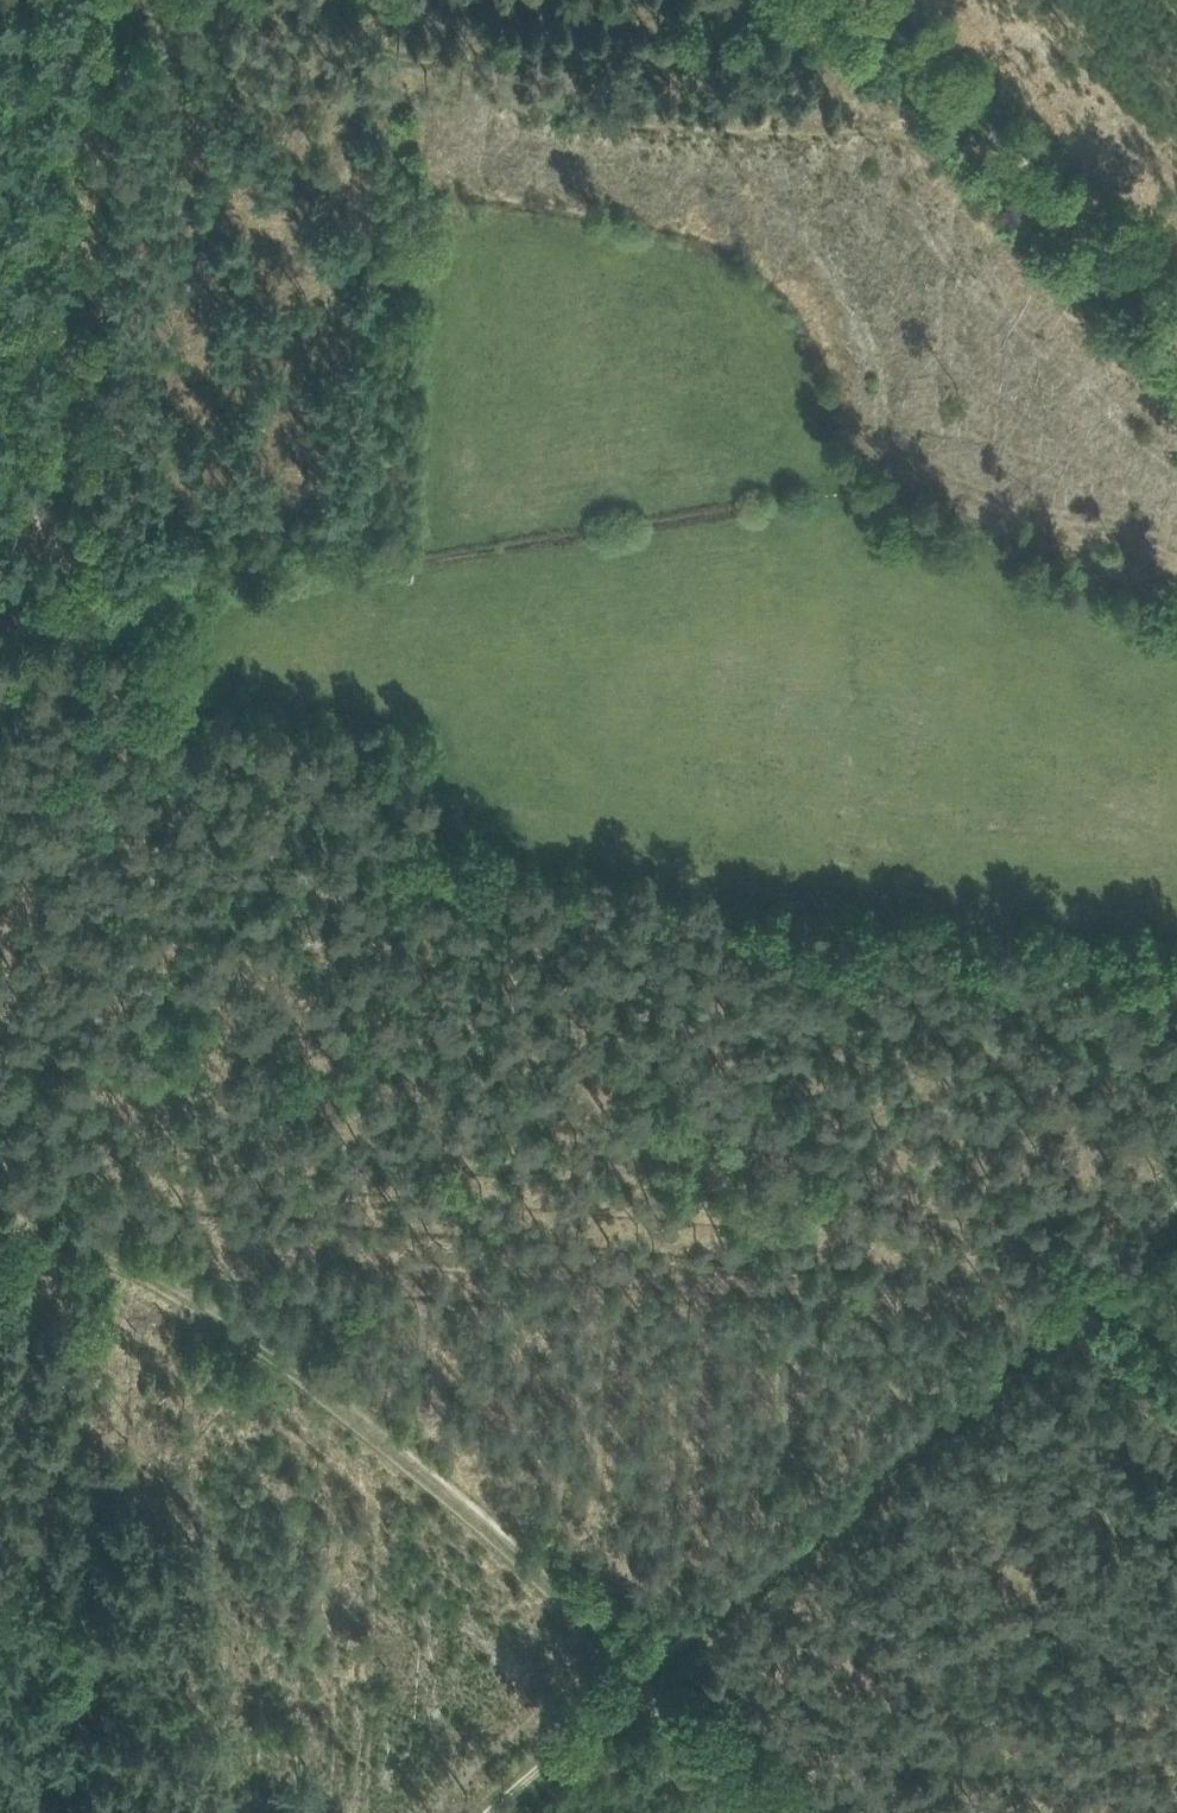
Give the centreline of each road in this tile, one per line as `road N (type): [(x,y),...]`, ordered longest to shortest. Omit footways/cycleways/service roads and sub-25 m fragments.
road 1 (track): [(0,1226),(153,1320),(377,1476),(609,1697),(709,1812)]
road 2 (track): [(629,1679),(1176,1189)]
road 3 (track): [(855,0),(1176,323)]
road 4 (track): [(0,696),(135,703)]

